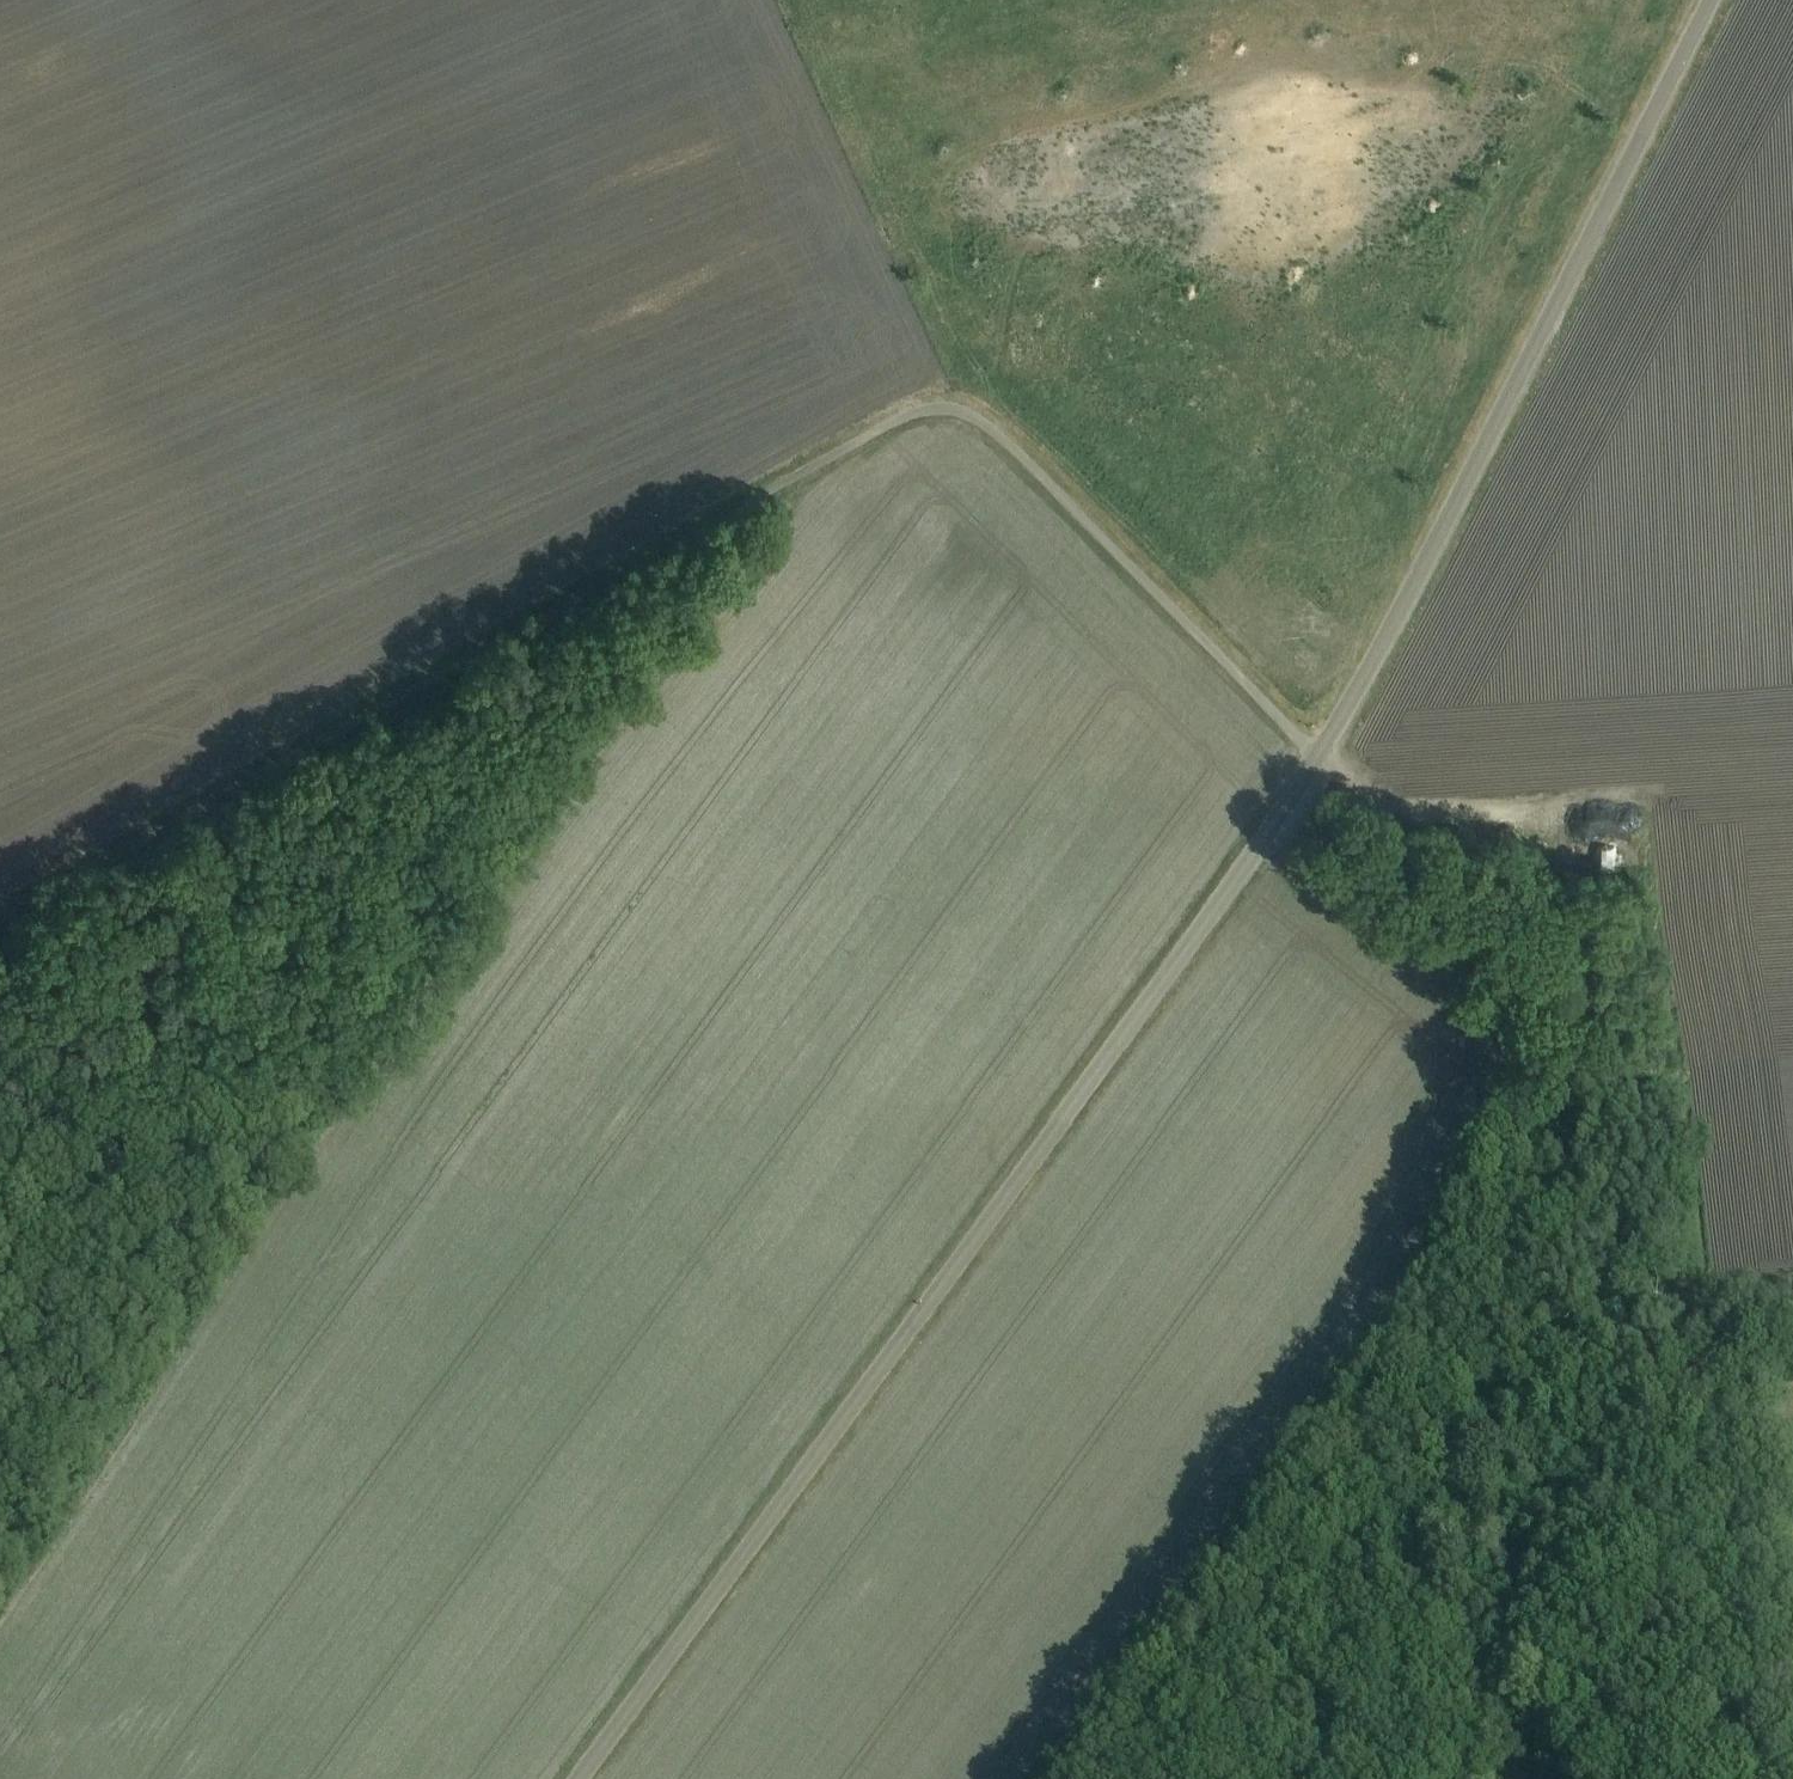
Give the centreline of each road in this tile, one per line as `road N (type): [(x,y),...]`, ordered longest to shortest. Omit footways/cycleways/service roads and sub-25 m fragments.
road 1 (unclassified): [(580,1778),(1148,1003),(1318,757),(1712,0)]

